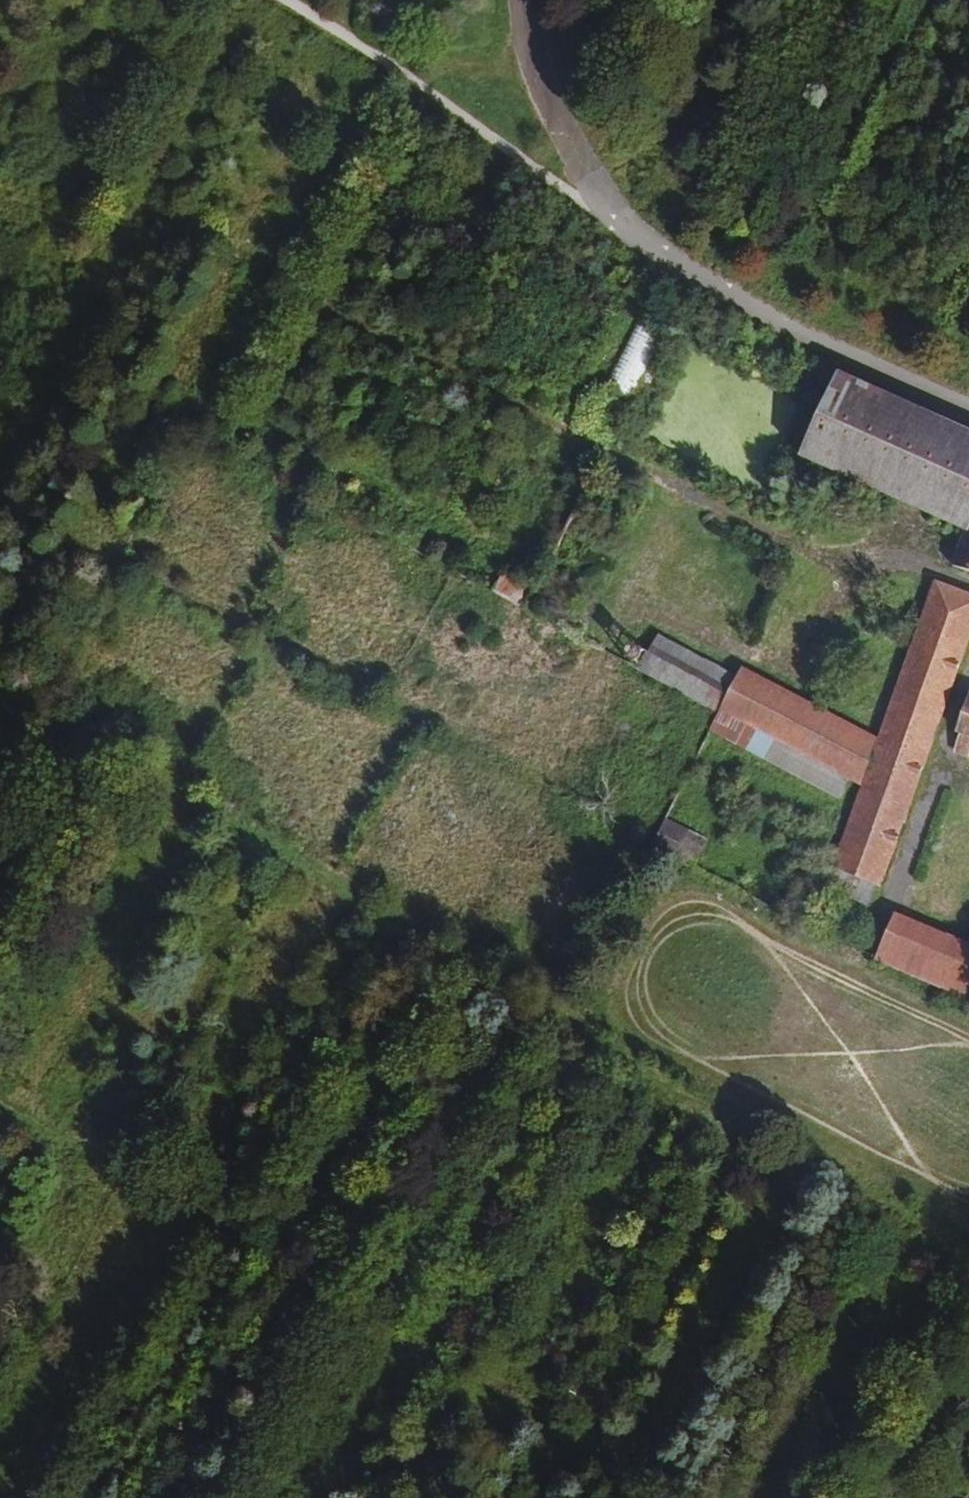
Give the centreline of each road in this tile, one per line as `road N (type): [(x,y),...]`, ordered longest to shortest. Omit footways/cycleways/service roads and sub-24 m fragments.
road 1 (track): [(596,1425),(577,1434),(552,1430),(0,1092)]
road 2 (unclassified): [(968,408),(737,299),(616,217),(551,107),(528,0)]

